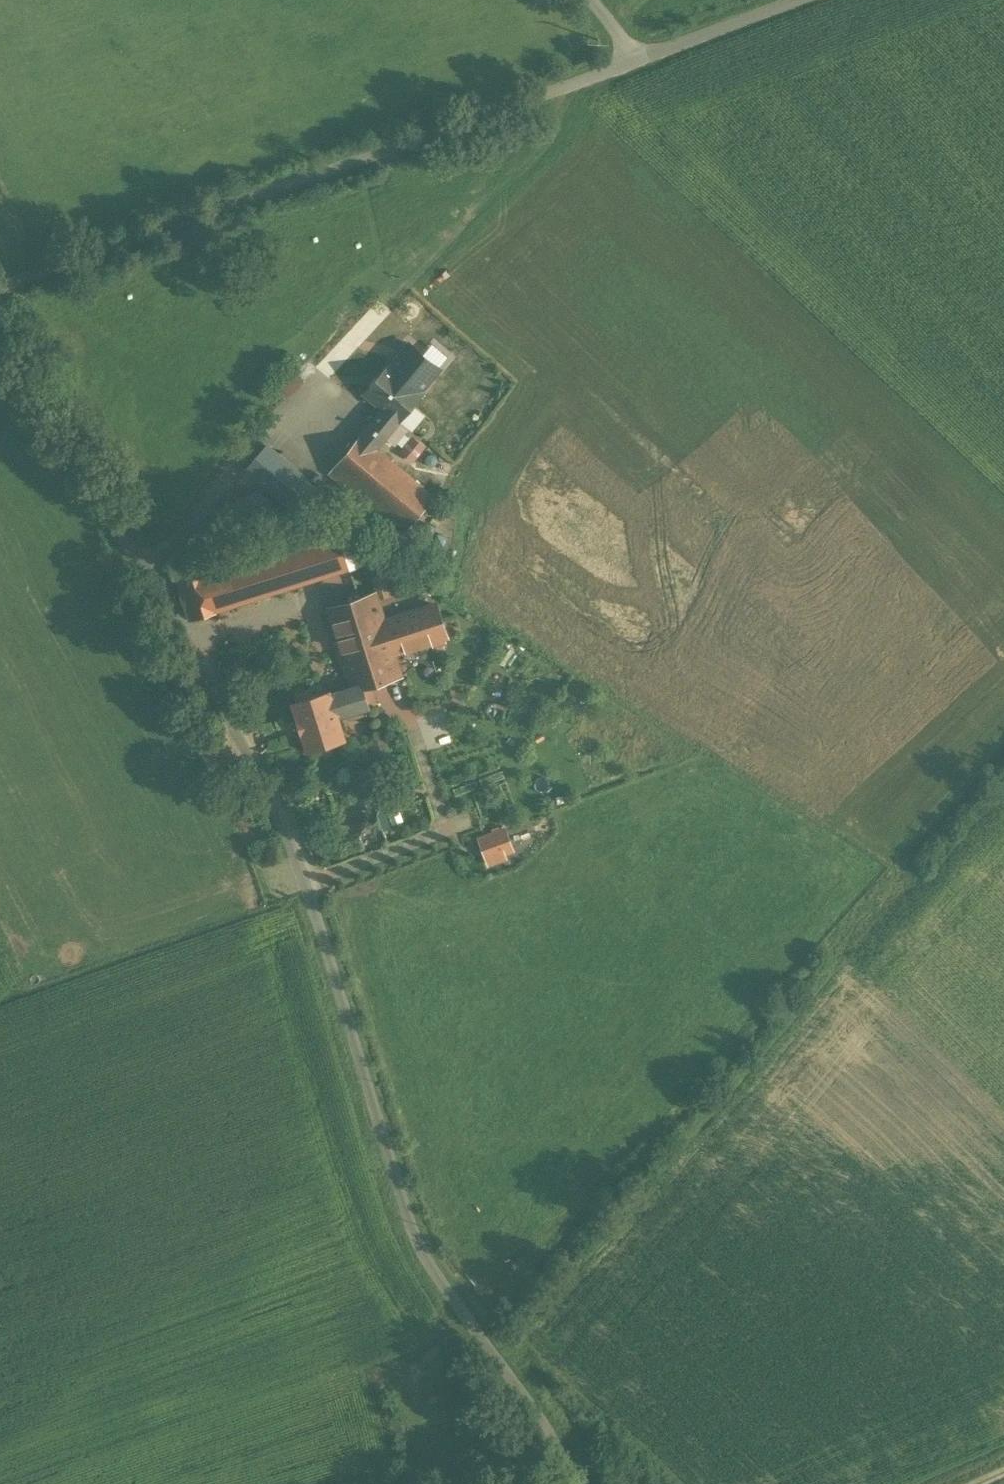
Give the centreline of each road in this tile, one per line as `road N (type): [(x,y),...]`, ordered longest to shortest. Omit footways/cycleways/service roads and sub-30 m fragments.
road 1 (unclassified): [(574,1483),(428,1268),(308,885),(225,706),(151,574),(0,356)]
road 2 (unclassified): [(0,281),(779,0)]

